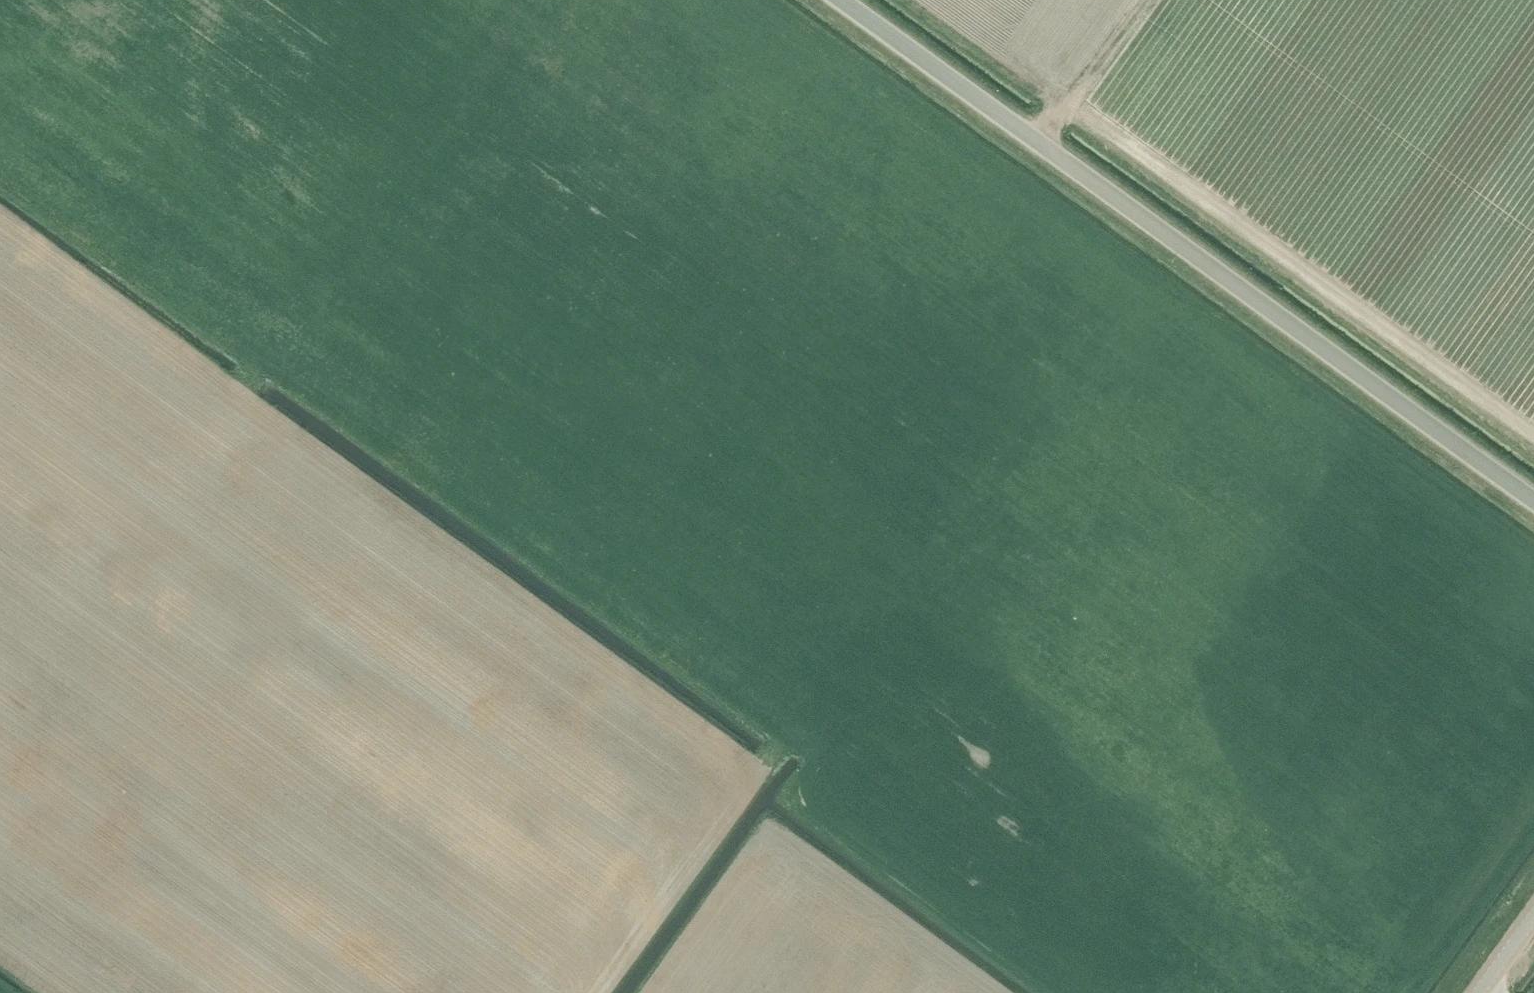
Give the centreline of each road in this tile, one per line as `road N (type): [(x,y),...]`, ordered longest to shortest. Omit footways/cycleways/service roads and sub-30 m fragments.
road 1 (unclassified): [(1533,498),(843,0)]
road 2 (track): [(1037,140),(1137,0)]

